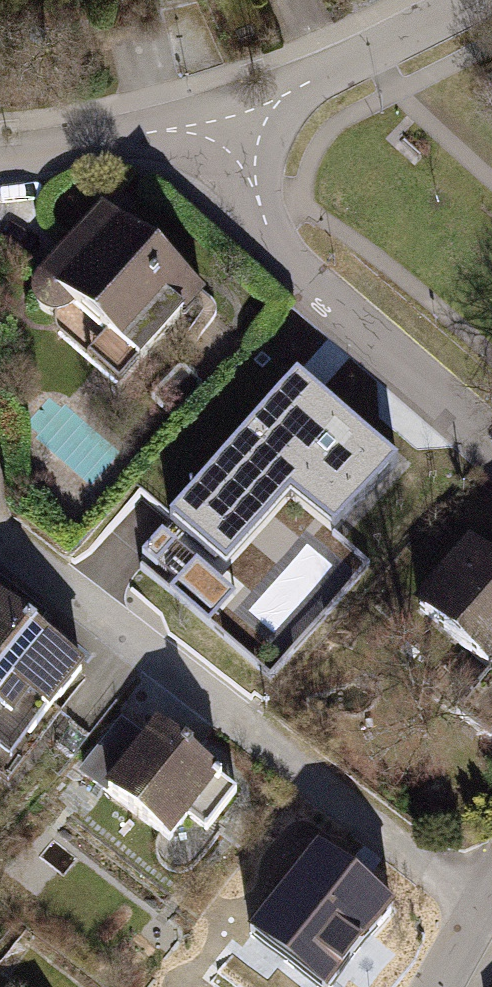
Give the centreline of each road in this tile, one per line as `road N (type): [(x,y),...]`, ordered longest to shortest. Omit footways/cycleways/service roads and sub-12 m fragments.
road 1 (residential): [(231,116),(275,240),(491,437)]
road 2 (residential): [(231,116),(476,0)]
road 3 (residential): [(0,156),(231,116)]

